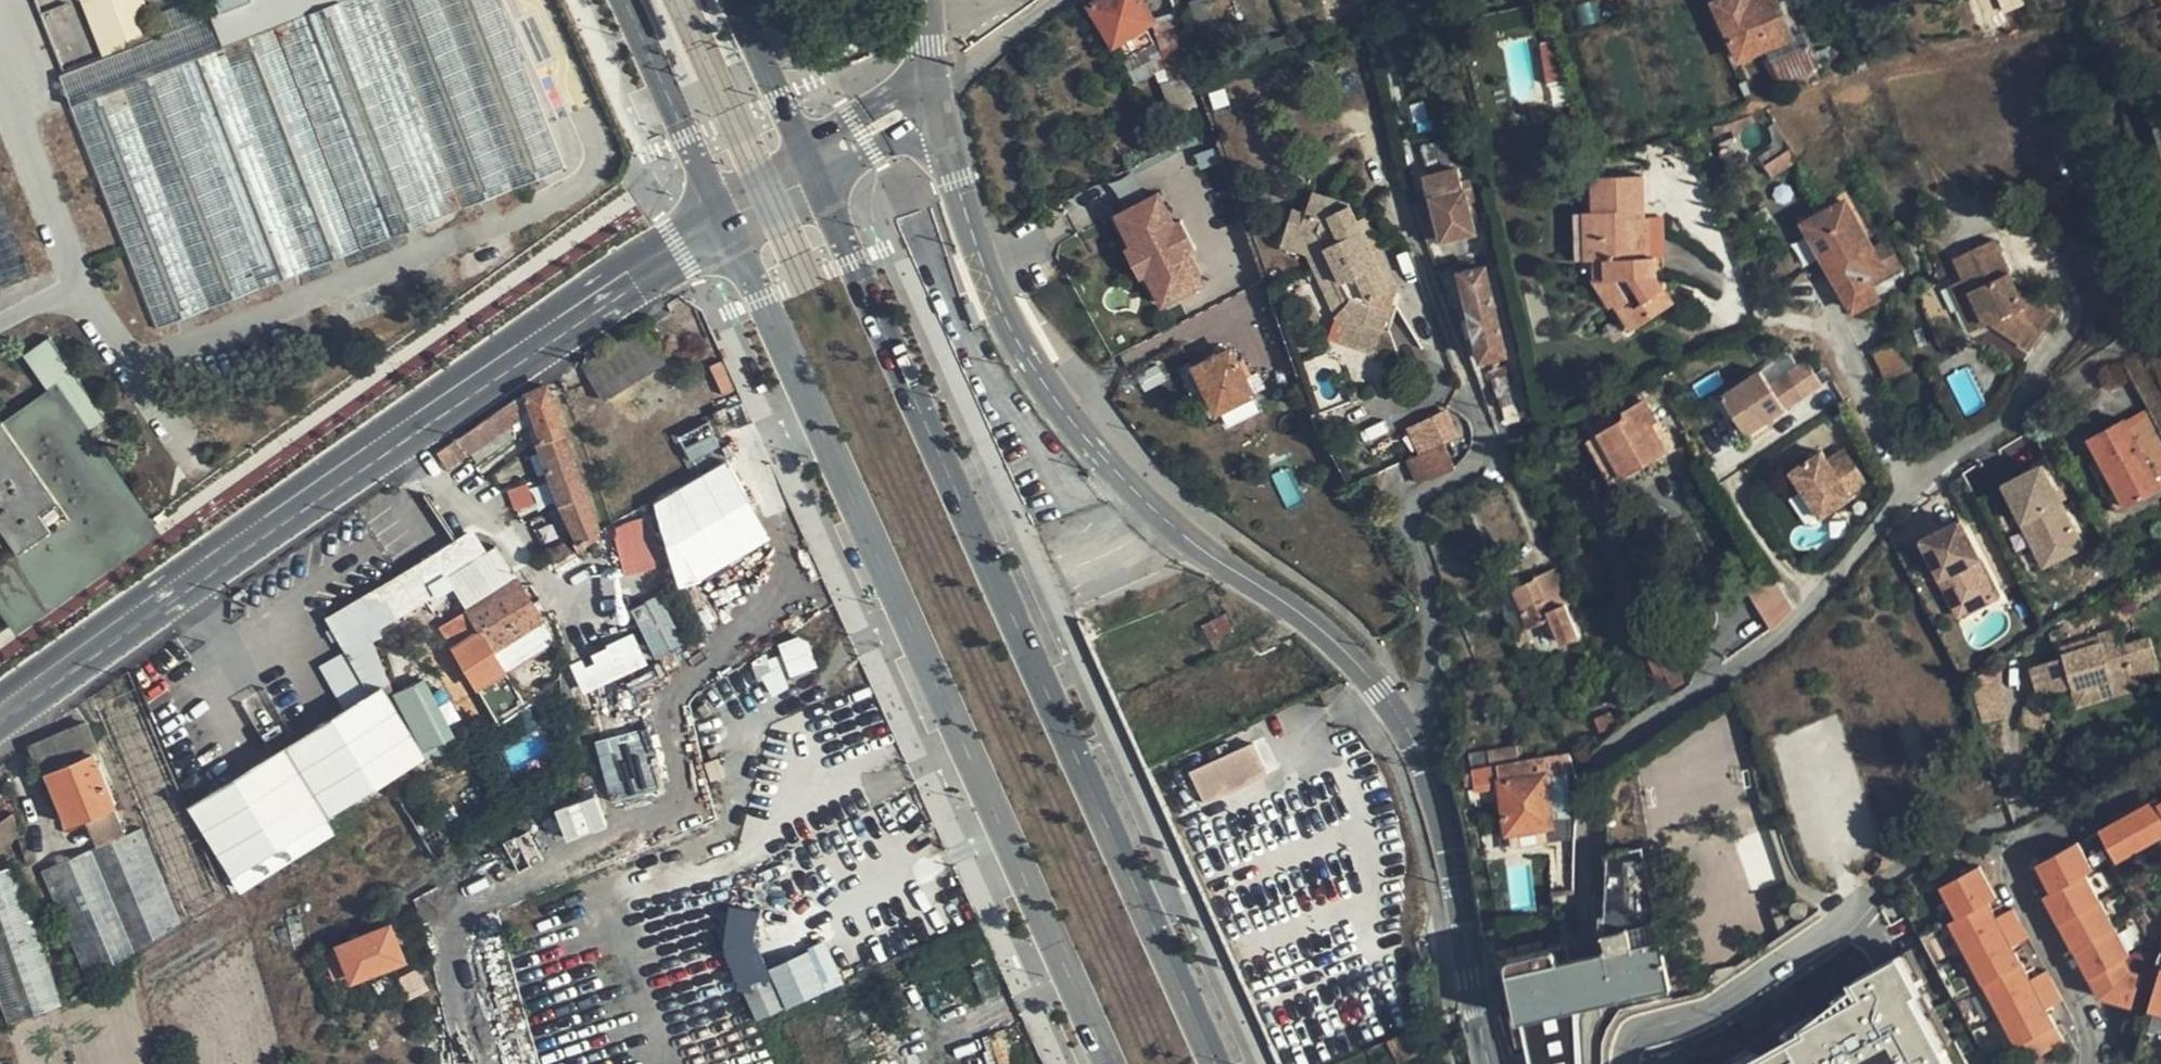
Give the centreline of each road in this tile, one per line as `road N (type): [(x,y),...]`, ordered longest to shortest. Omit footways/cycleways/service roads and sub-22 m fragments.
road 1 (secondary): [(1212,1063),(811,169)]
road 2 (secondary): [(724,224),(1108,1063)]
road 3 (unclassified): [(0,713),(547,331),(724,224)]
road 4 (tertiary): [(1412,748),(1383,691),(1324,629),(1186,537),(1067,414),(1002,312),(939,129)]
road 5 (residential): [(1588,1063),(1584,957),(1592,795),(1602,760),(1787,629),(1905,500)]
road 6 (residential): [(1905,500),(1900,460),(1820,323),(1748,317),(1490,446)]
road 7 (residential): [(1626,1063),(1642,1030),(1721,1002),(1979,820)]
road 8 (residential): [(1412,748),(1429,705),(1435,642),(1417,521),(1424,504),(1491,462),(1490,446)]
road 9 (tertiary): [(1488,1063),(1443,822),(1412,748)]
road 10 (residential): [(1905,500),(1972,443),(2130,347)]
road 11 (secondary): [(623,0),(724,224)]
road 12 (secondary): [(811,169),(735,0)]
road 13 (unclassified): [(928,83),(891,95),(811,169)]
road 14 (unclassified): [(811,169),(939,129)]

